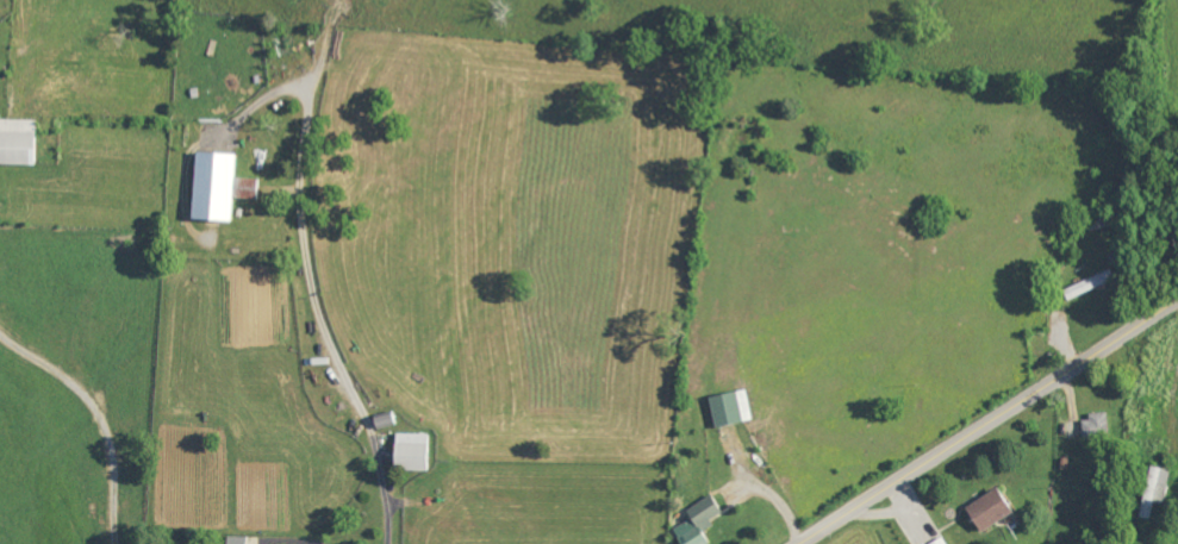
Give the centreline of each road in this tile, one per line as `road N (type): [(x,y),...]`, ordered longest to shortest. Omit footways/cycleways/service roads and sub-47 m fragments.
road 1 (tertiary): [(799,543),(1177,300)]
road 2 (residential): [(123,543),(118,481),(63,417),(0,362)]

